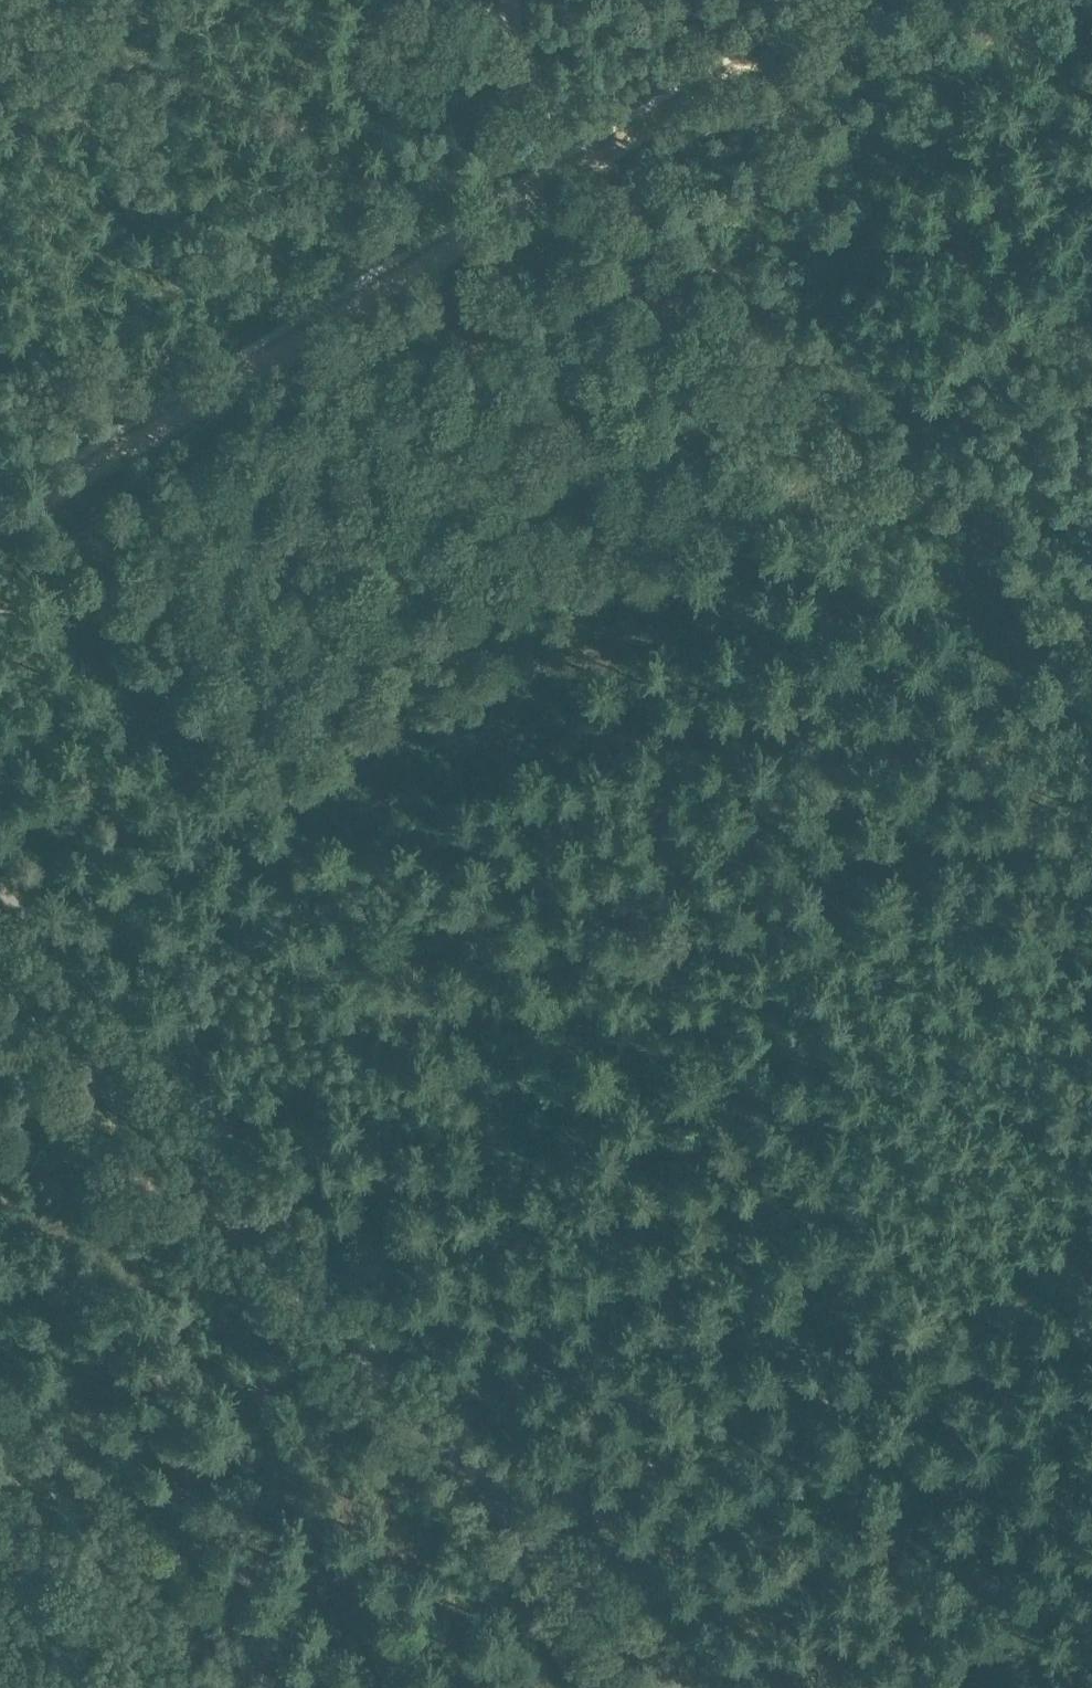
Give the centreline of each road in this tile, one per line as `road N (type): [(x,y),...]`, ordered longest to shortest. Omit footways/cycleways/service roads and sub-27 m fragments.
road 1 (track): [(11,516),(836,1413),(1091,1246)]
road 2 (tertiary): [(679,1687),(0,967)]
road 3 (track): [(285,343),(294,324),(0,32)]
road 4 (track): [(0,1408),(265,1687)]
road 5 (track): [(588,161),(285,343)]
road 6 (track): [(836,1413),(1045,1687)]
road 7 (track): [(852,0),(588,161)]
road 8 (track): [(285,343),(36,502)]
road 9 (track): [(507,0),(532,67),(588,161)]

